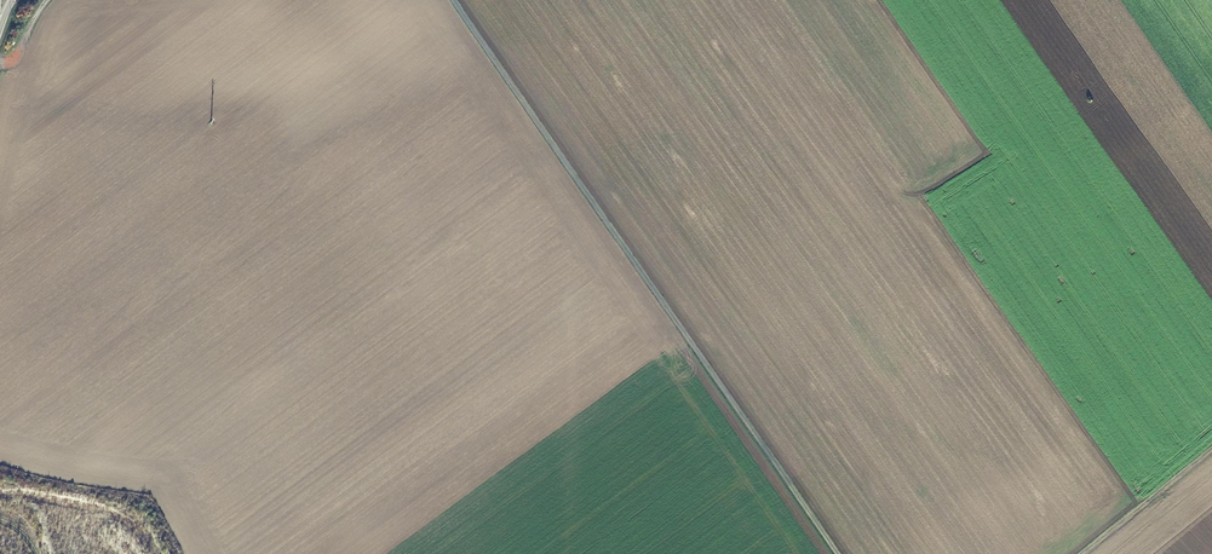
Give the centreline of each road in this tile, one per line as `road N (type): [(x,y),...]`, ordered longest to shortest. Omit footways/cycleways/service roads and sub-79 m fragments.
road 1 (track): [(836,553),(452,0)]
road 2 (track): [(1074,553),(1211,442)]

